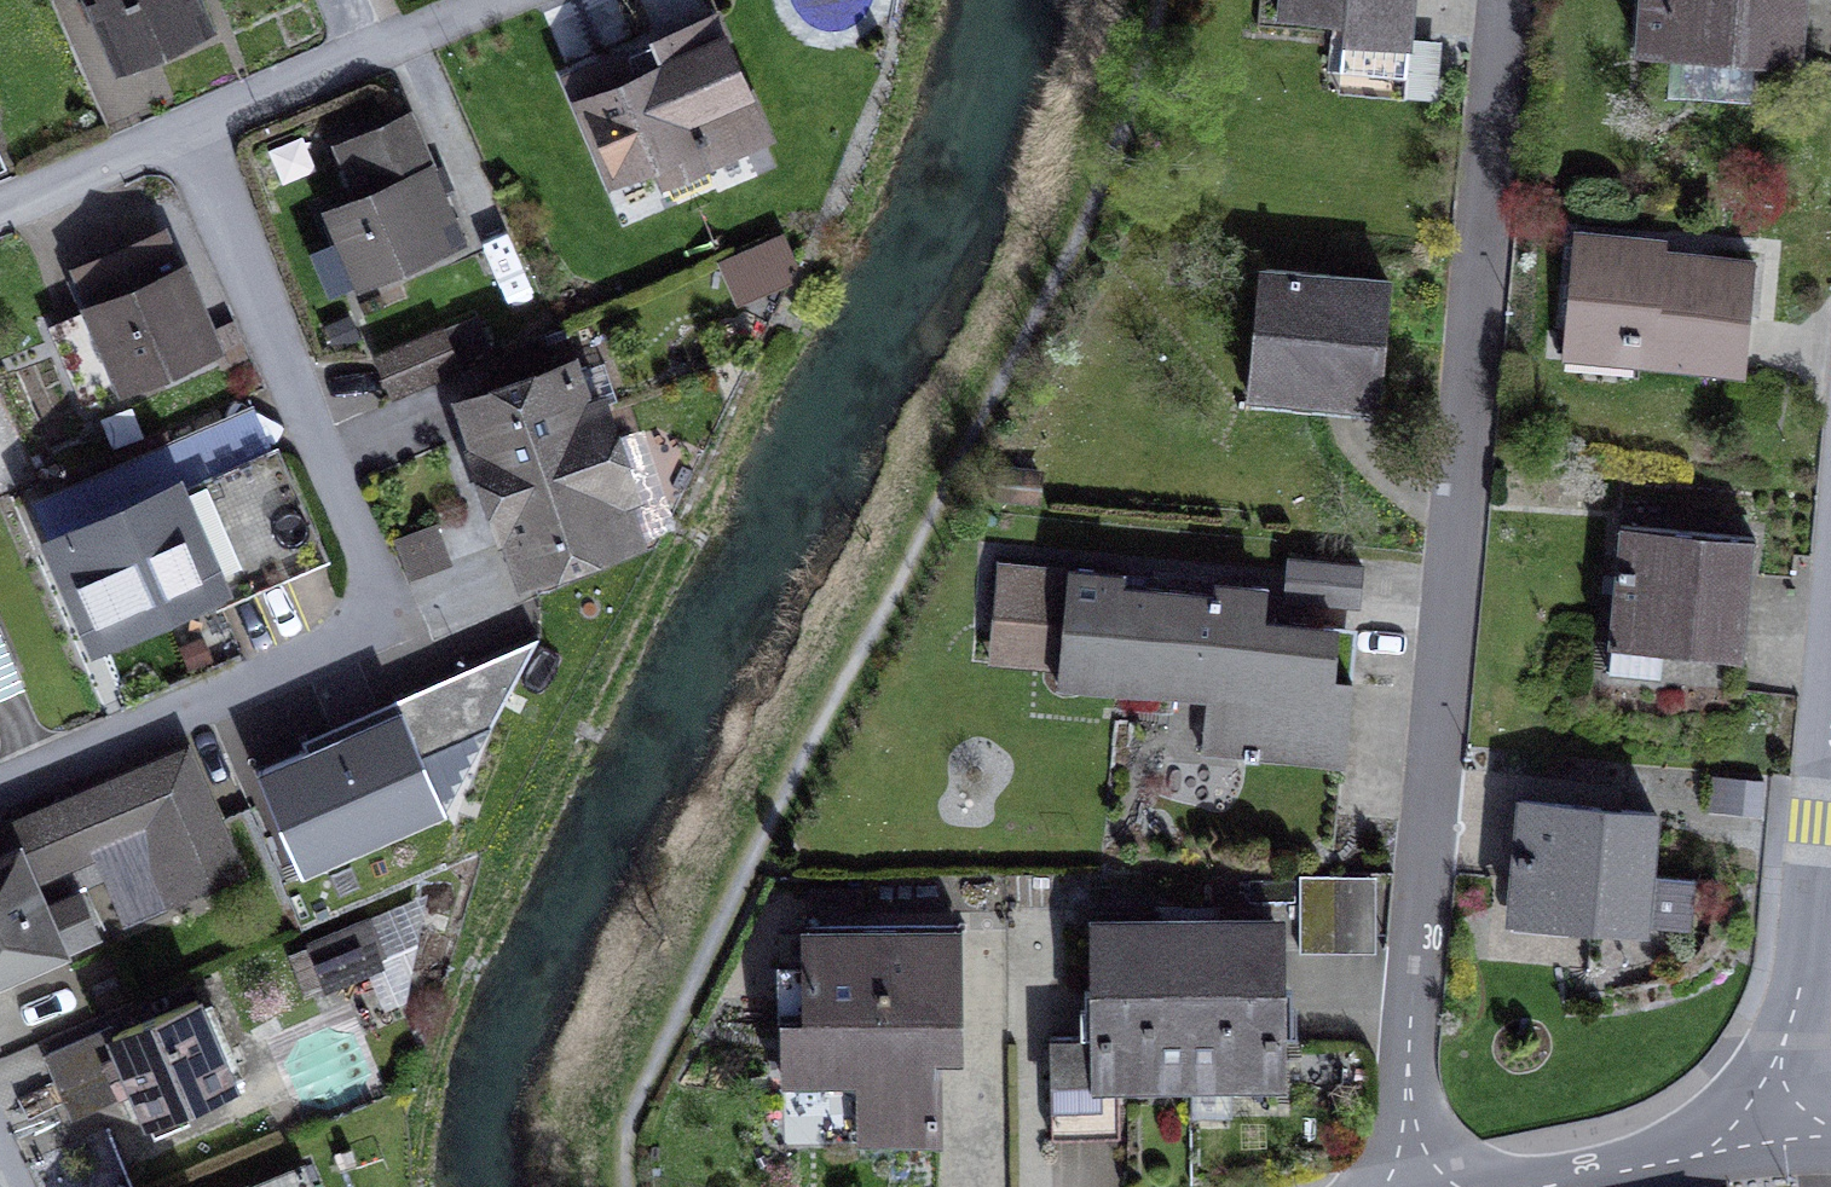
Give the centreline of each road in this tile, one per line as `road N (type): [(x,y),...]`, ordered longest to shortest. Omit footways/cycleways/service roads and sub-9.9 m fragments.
road 1 (residential): [(1415,1186),(1404,1087),(1507,0)]
road 2 (residential): [(195,131),(397,622),(0,789)]
road 3 (residential): [(1830,693),(1807,953),(1770,1099)]
road 4 (residential): [(195,131),(501,0)]
road 5 (residential): [(1543,1186),(1667,1157),(1770,1099)]
road 6 (residential): [(0,215),(195,131)]

